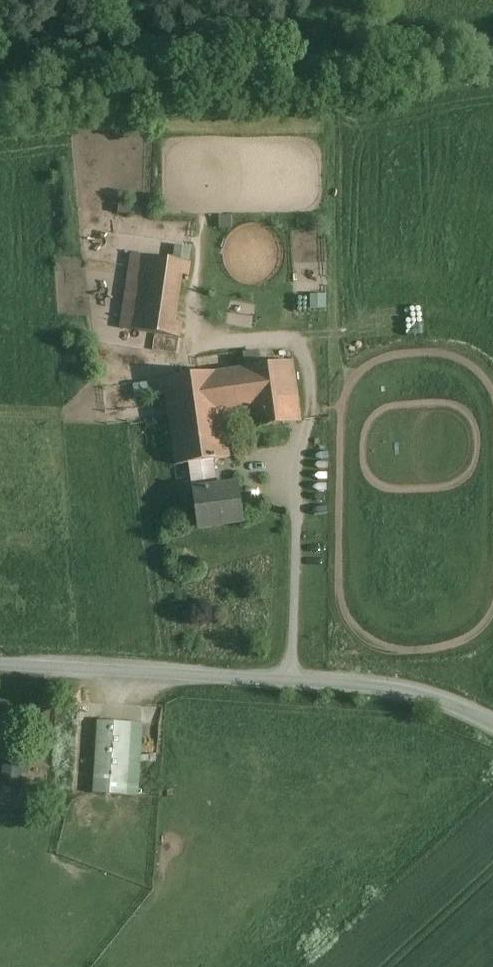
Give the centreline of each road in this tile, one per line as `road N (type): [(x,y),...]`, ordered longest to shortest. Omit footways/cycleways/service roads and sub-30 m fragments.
road 1 (tertiary): [(0,665),(365,687),(434,700),(492,726)]
road 2 (track): [(195,339),(179,364),(130,377),(63,416),(0,414)]

